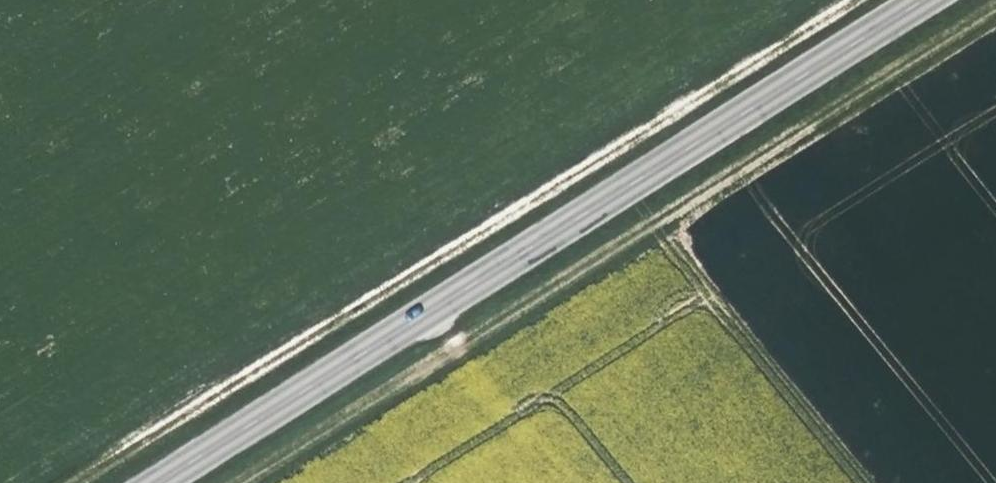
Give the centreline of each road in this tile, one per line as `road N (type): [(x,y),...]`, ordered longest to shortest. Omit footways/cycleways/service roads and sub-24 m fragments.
road 1 (track): [(848,0),(65,482)]
road 2 (secondary): [(162,482),(929,0)]
road 3 (track): [(995,8),(657,220),(872,482)]
road 4 (track): [(241,482),(657,220),(633,186)]

